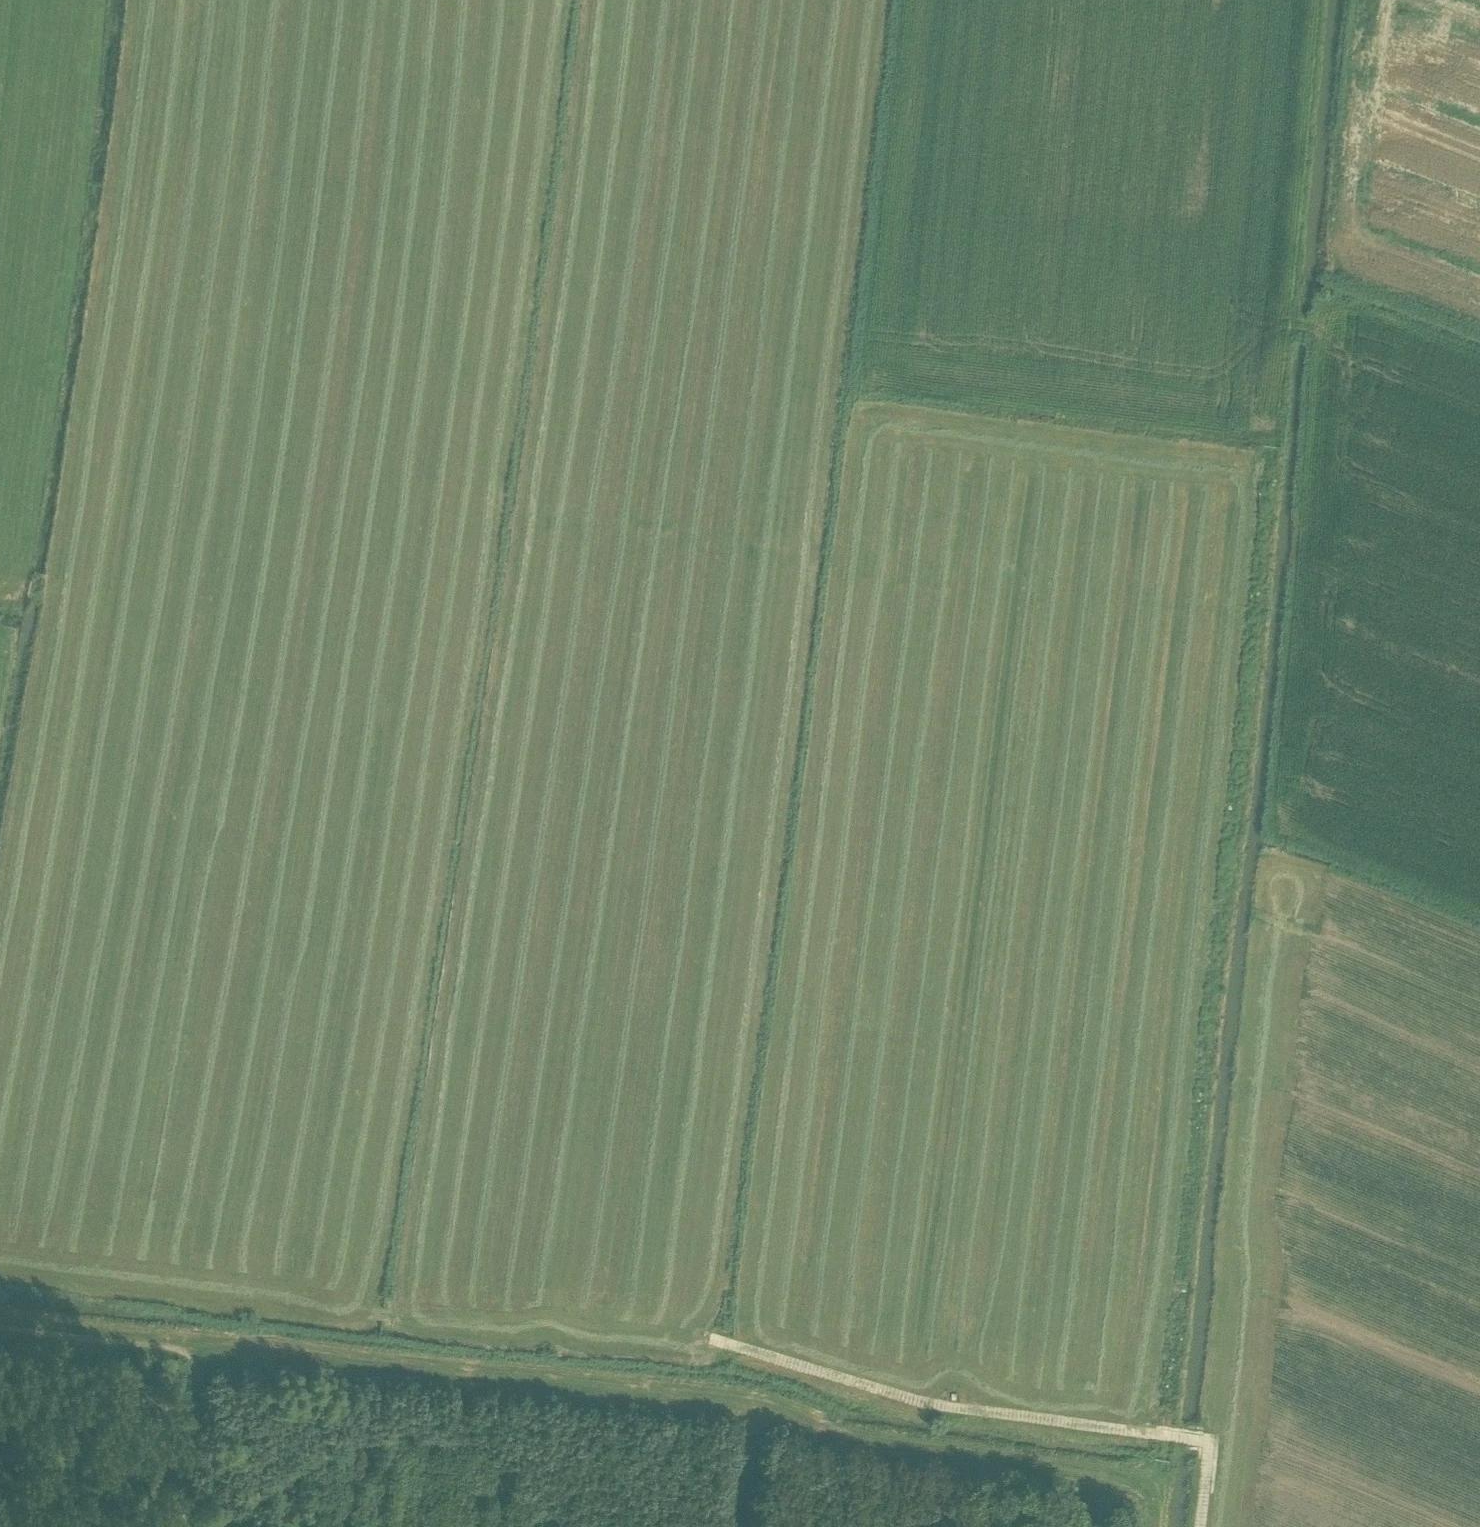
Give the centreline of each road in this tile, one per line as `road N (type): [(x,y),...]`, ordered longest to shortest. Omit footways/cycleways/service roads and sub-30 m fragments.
road 1 (track): [(719,1341),(938,1408),(1206,1439),(1213,1452),(1204,1526)]
road 2 (track): [(0,1324),(199,1348)]
road 3 (track): [(170,1526),(199,1348)]

